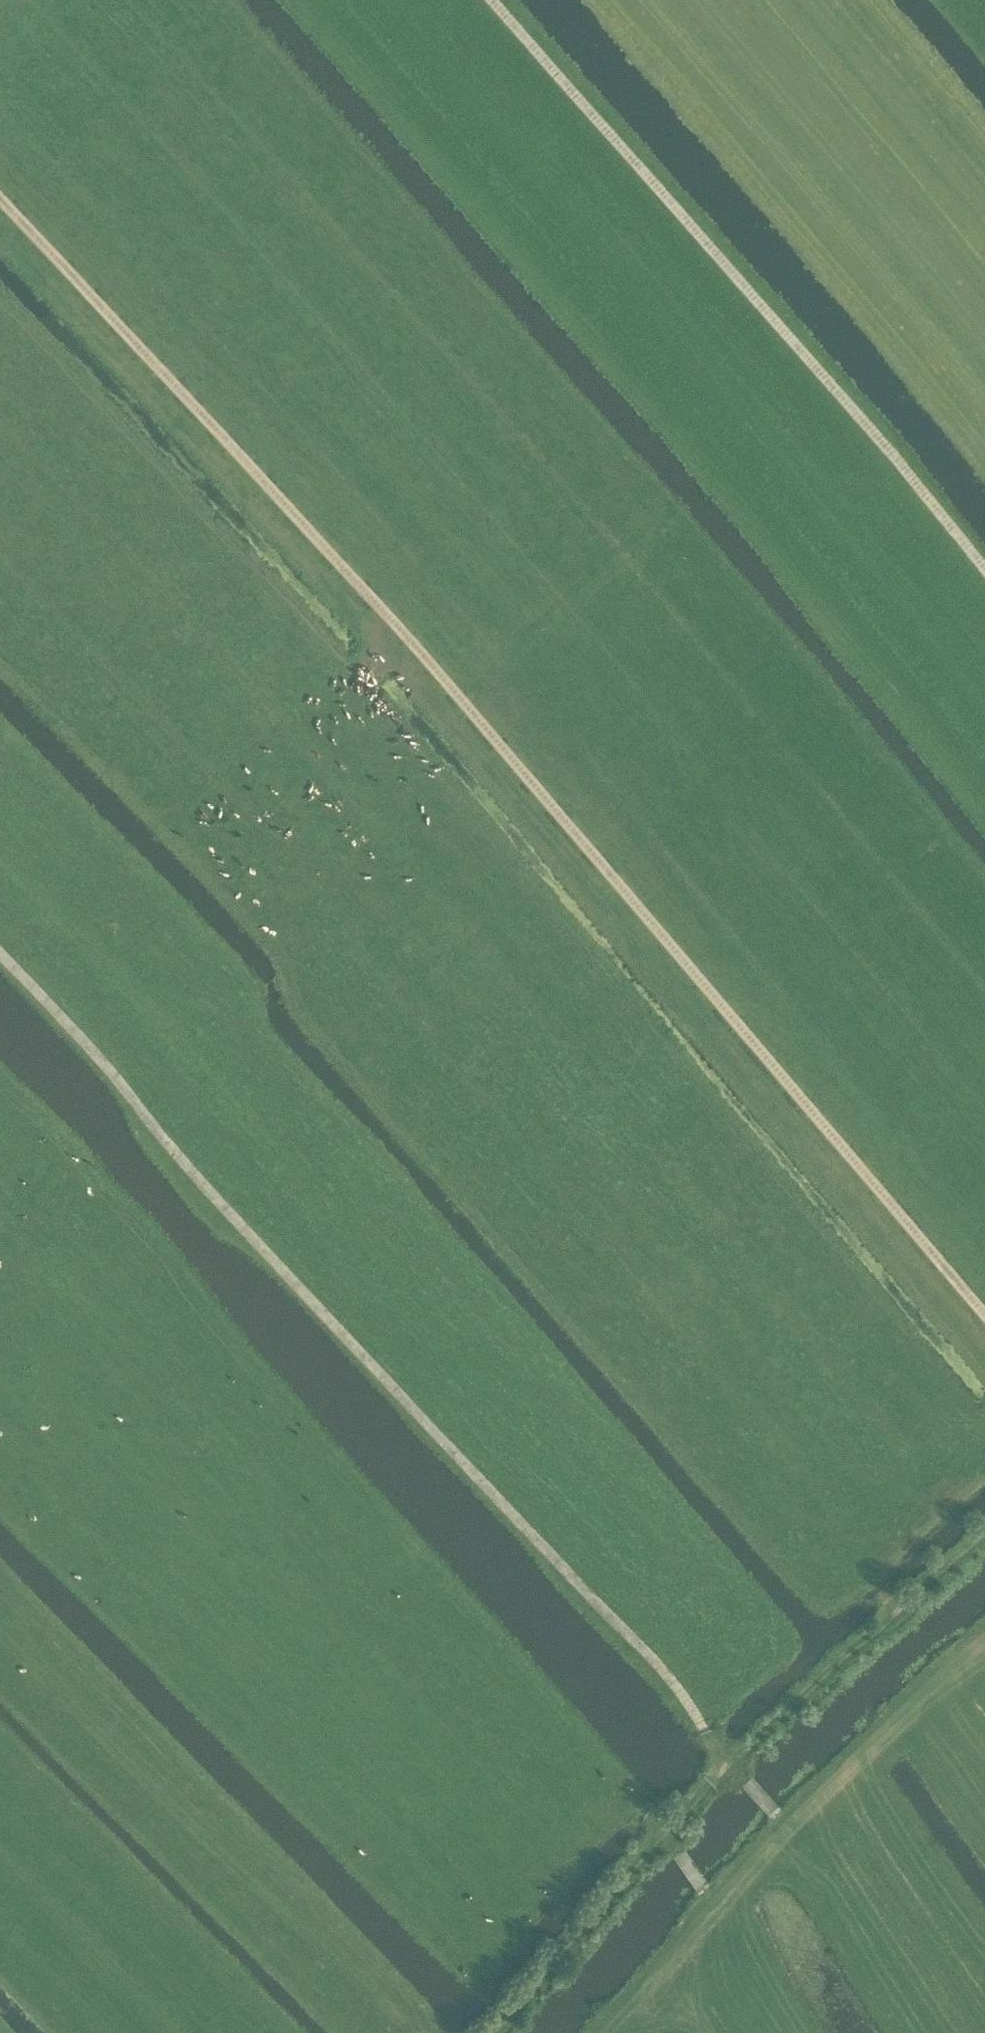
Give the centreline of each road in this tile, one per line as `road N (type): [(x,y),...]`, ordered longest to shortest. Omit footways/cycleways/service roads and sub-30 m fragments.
road 1 (track): [(984,1315),(500,750),(0,207)]
road 2 (track): [(728,1764),(645,1656),(0,962)]
road 3 (track): [(984,578),(490,0)]
road 4 (track): [(492,2032),(728,1764),(984,1532)]

